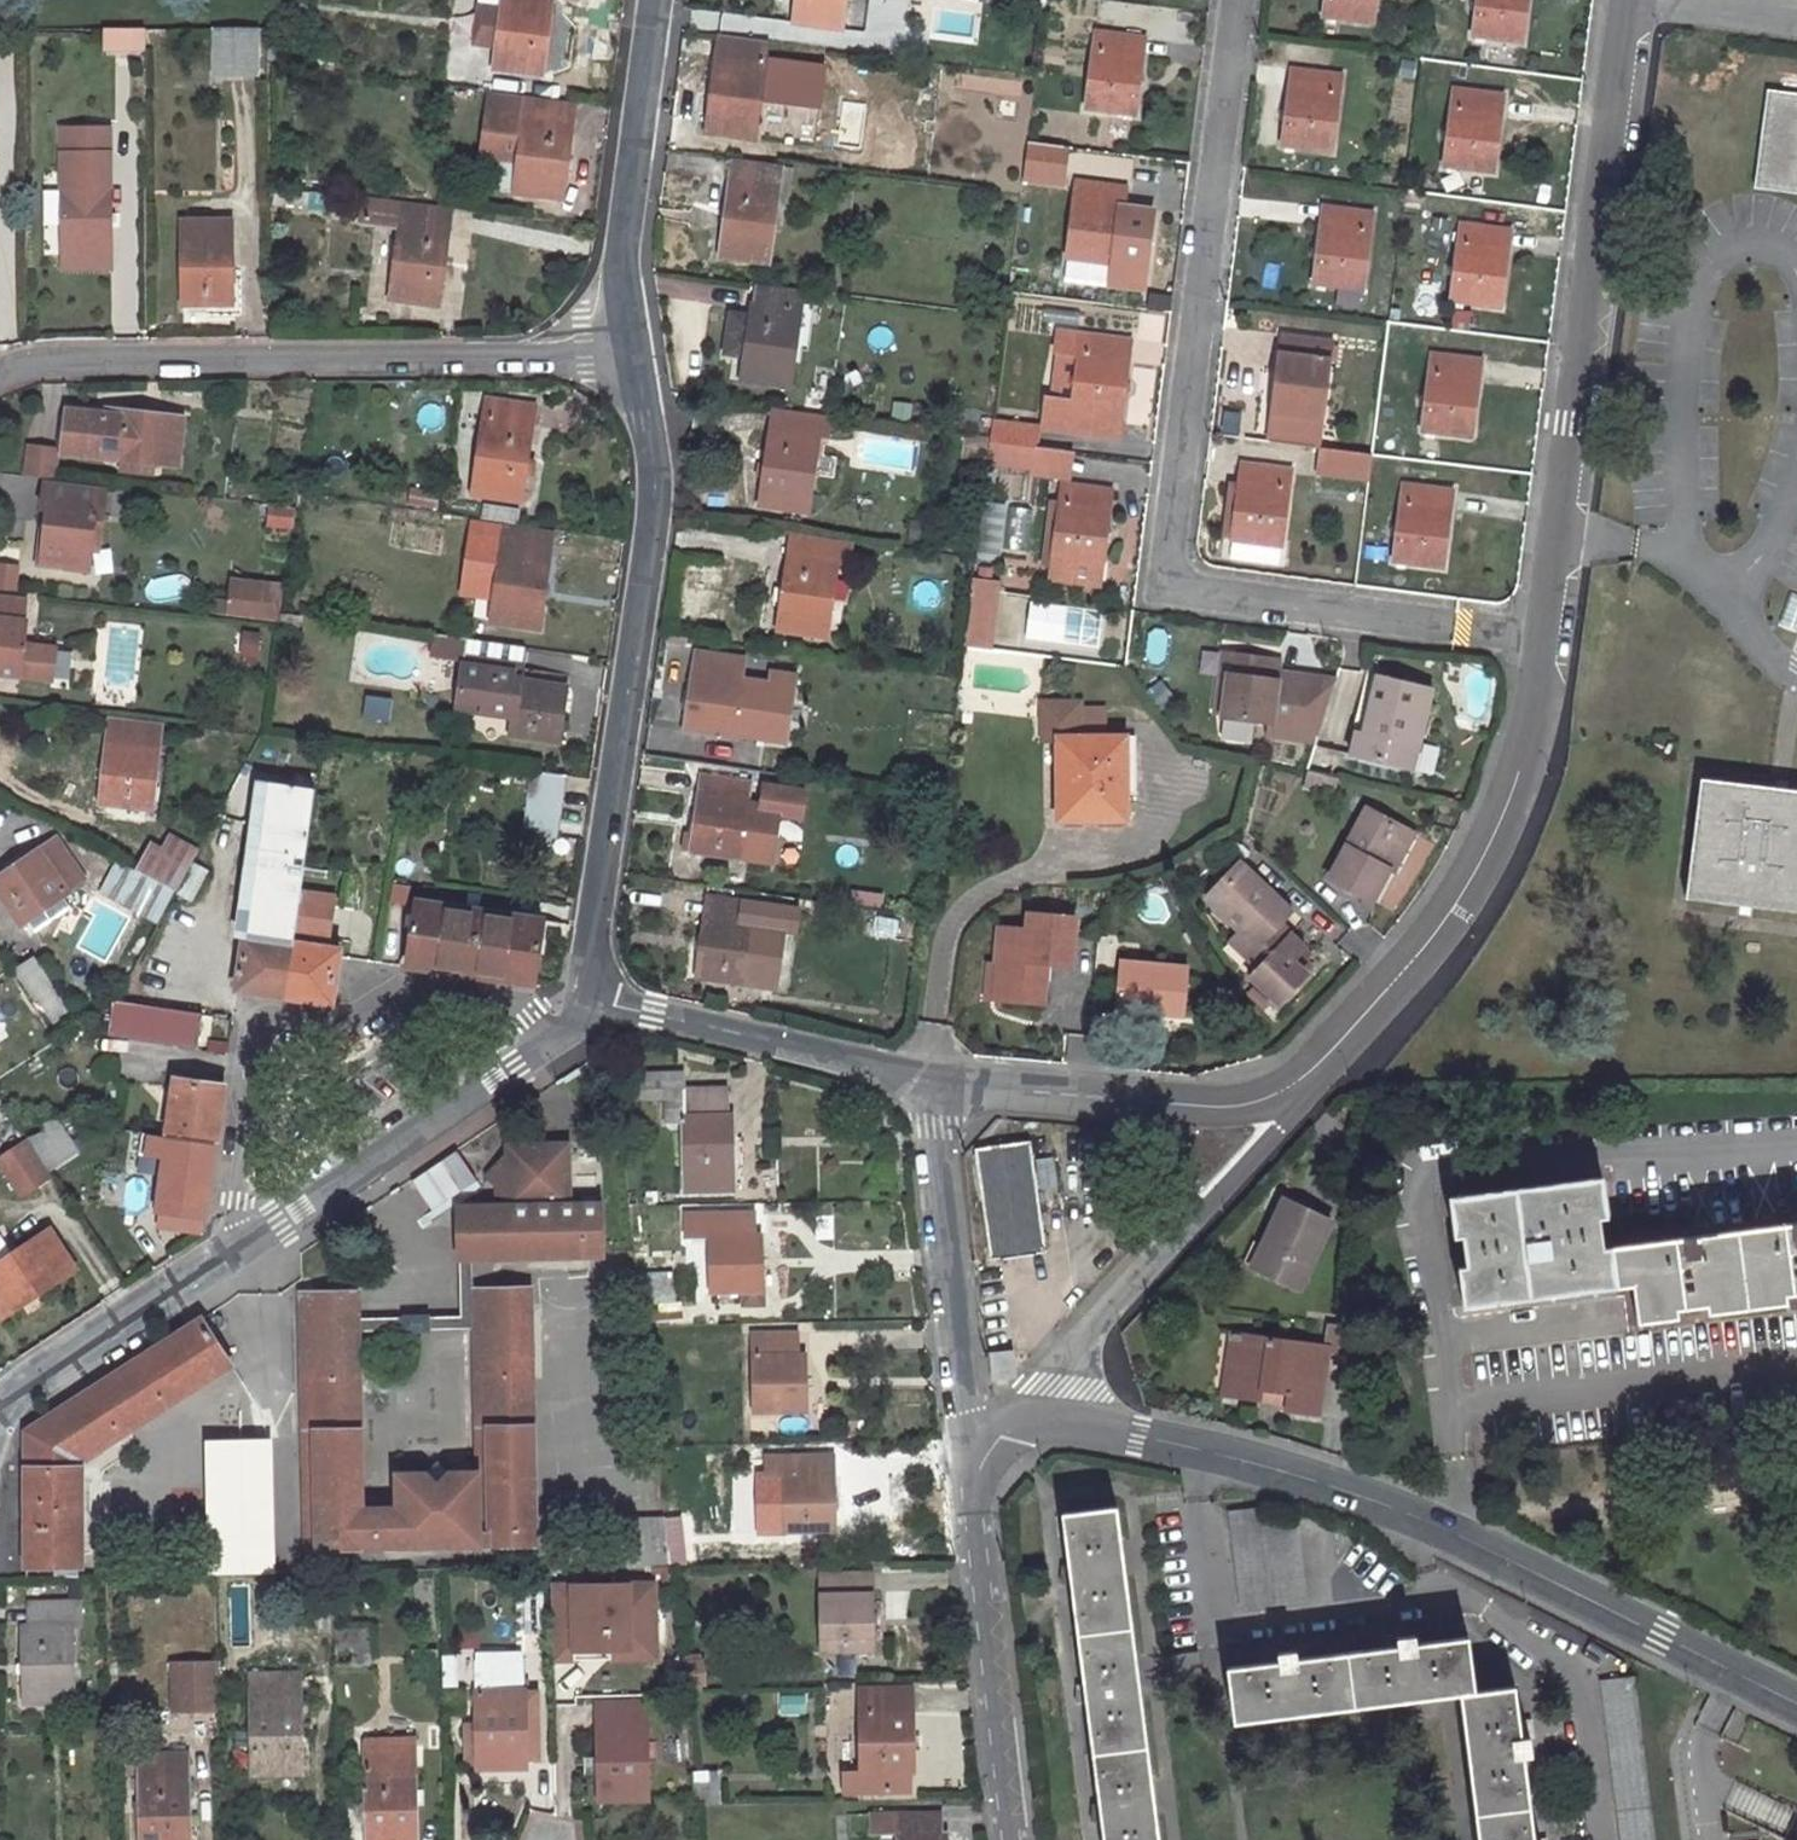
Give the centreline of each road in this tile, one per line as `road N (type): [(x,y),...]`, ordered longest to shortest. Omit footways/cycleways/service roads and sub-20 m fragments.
road 1 (residential): [(1235,0),(1158,582),(1541,642)]
road 2 (unclassified): [(997,1436),(1059,1425),(1118,1433),(1449,1527),(1796,1704)]
road 3 (unclassified): [(589,999),(663,467),(622,334)]
road 4 (unclassified): [(1541,642),(1622,0)]
road 5 (residential): [(0,379),(33,362),(562,351),(622,334)]
road 6 (unclassified): [(1291,1108),(1484,860),(1541,642)]
road 7 (residential): [(552,1035),(471,1000),(411,996),(273,1031),(254,1054),(232,1169),(235,1195),(256,1233)]
road 8 (unclassified): [(997,1436),(1087,1328),(1291,1108)]
road 9 (unclassified): [(997,1436),(971,1488),(1009,1839)]
road 10 (unclassified): [(931,1087),(965,1403),(997,1436)]
road 11 (unclassified): [(931,1087),(1291,1108)]
road 12 (unclassified): [(256,1233),(552,1035)]
road 13 (unclassified): [(589,999),(853,1061),(931,1087)]
road 14 (unclassified): [(622,334),(616,236),(648,0)]
road 15 (unclassified): [(0,1427),(39,1378),(256,1233)]

